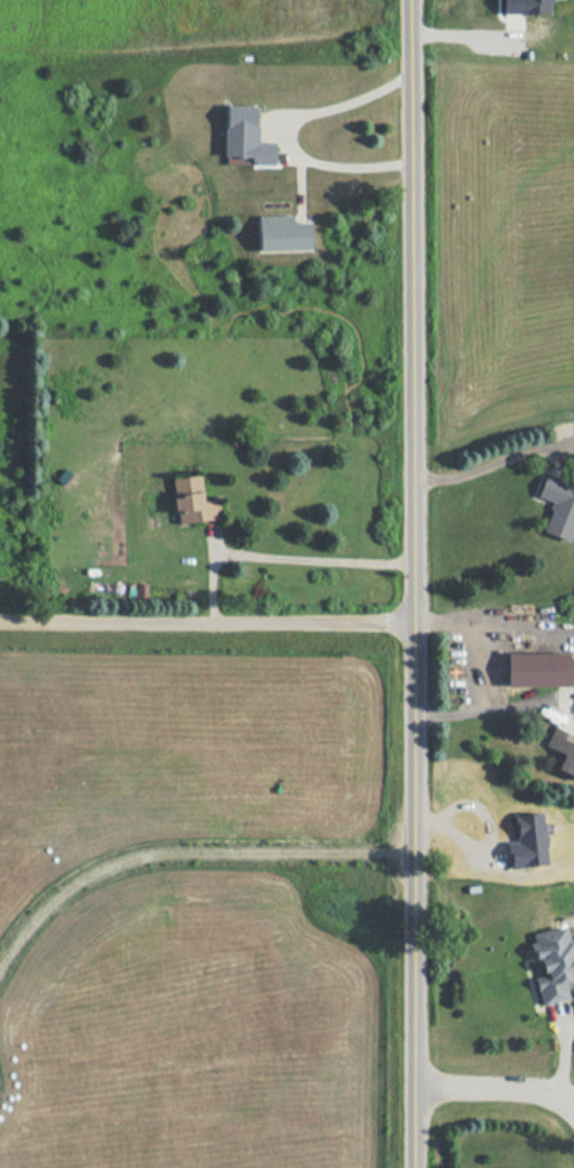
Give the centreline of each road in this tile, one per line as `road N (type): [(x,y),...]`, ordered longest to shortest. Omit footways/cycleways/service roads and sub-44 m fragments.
road 1 (residential): [(417,1167),(412,0)]
road 2 (residential): [(416,857),(161,855),(120,863),(51,903),(0,966)]
road 3 (residential): [(0,619),(414,621)]
road 4 (residential): [(417,1087),(541,1088),(573,1105)]

